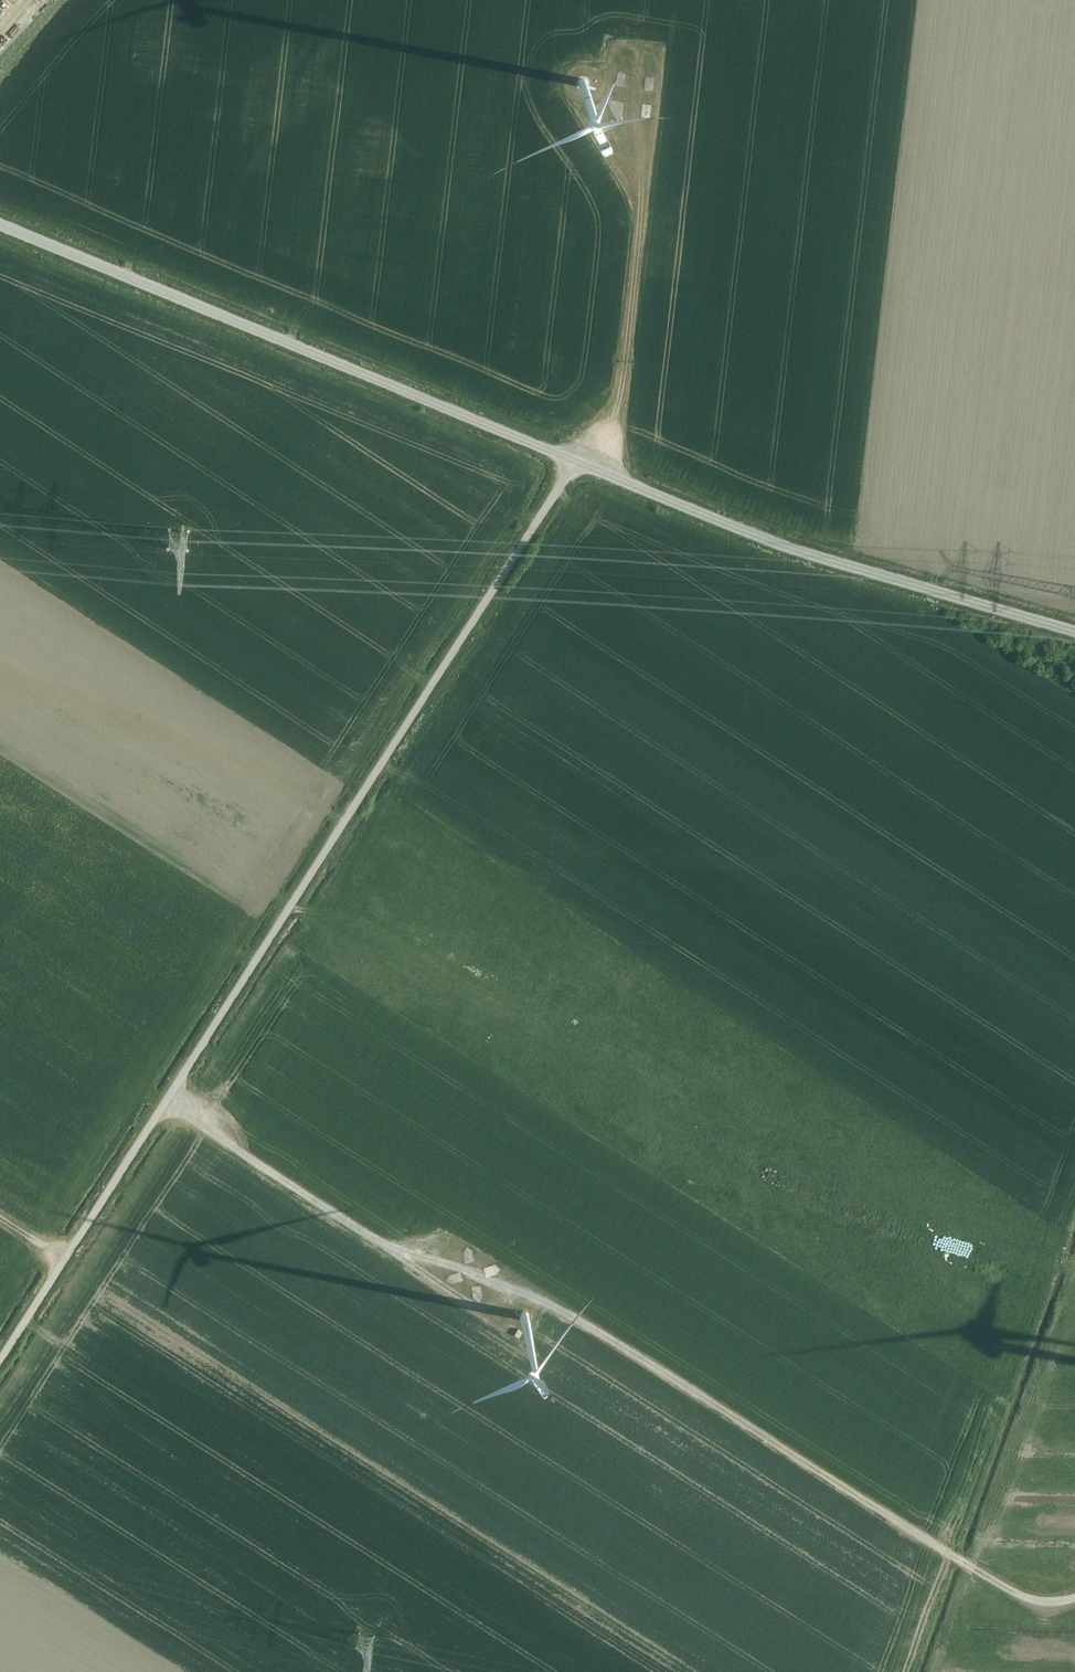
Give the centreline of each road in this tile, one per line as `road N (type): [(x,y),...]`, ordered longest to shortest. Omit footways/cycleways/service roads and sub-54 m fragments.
road 1 (unclassified): [(576,461),(0,1355)]
road 2 (track): [(159,1103),(443,1285),(522,1291),(1042,1609),(1074,1605)]
road 3 (unclassified): [(0,227),(576,461)]
road 4 (unclassified): [(576,461),(820,561),(1074,634)]
road 5 (track): [(612,93),(635,176),(604,422),(576,461)]

